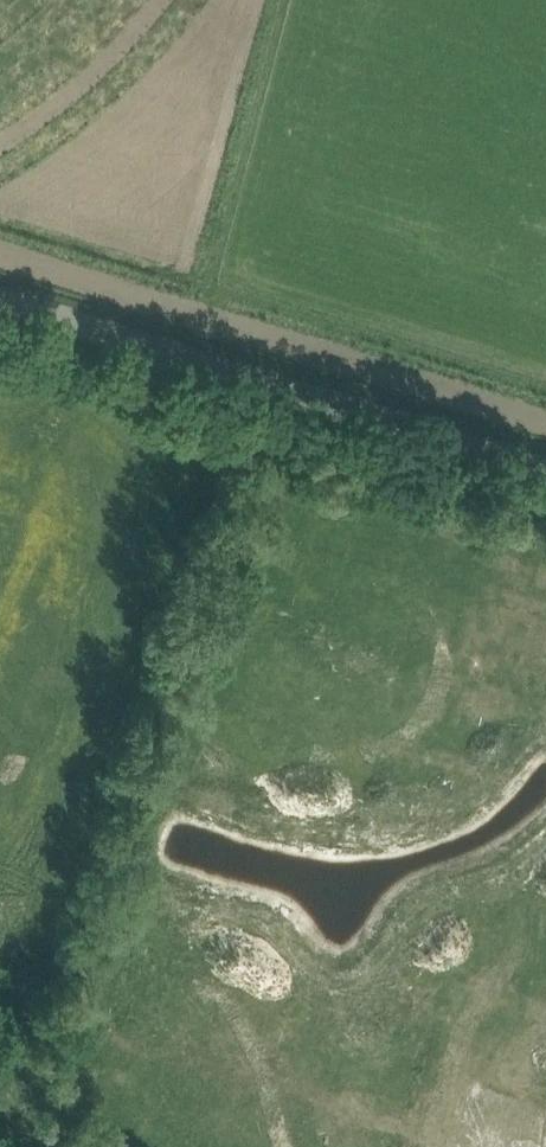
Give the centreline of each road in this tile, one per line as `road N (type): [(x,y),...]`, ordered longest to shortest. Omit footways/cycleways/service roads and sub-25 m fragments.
road 1 (unclassified): [(545,471),(0,297)]

